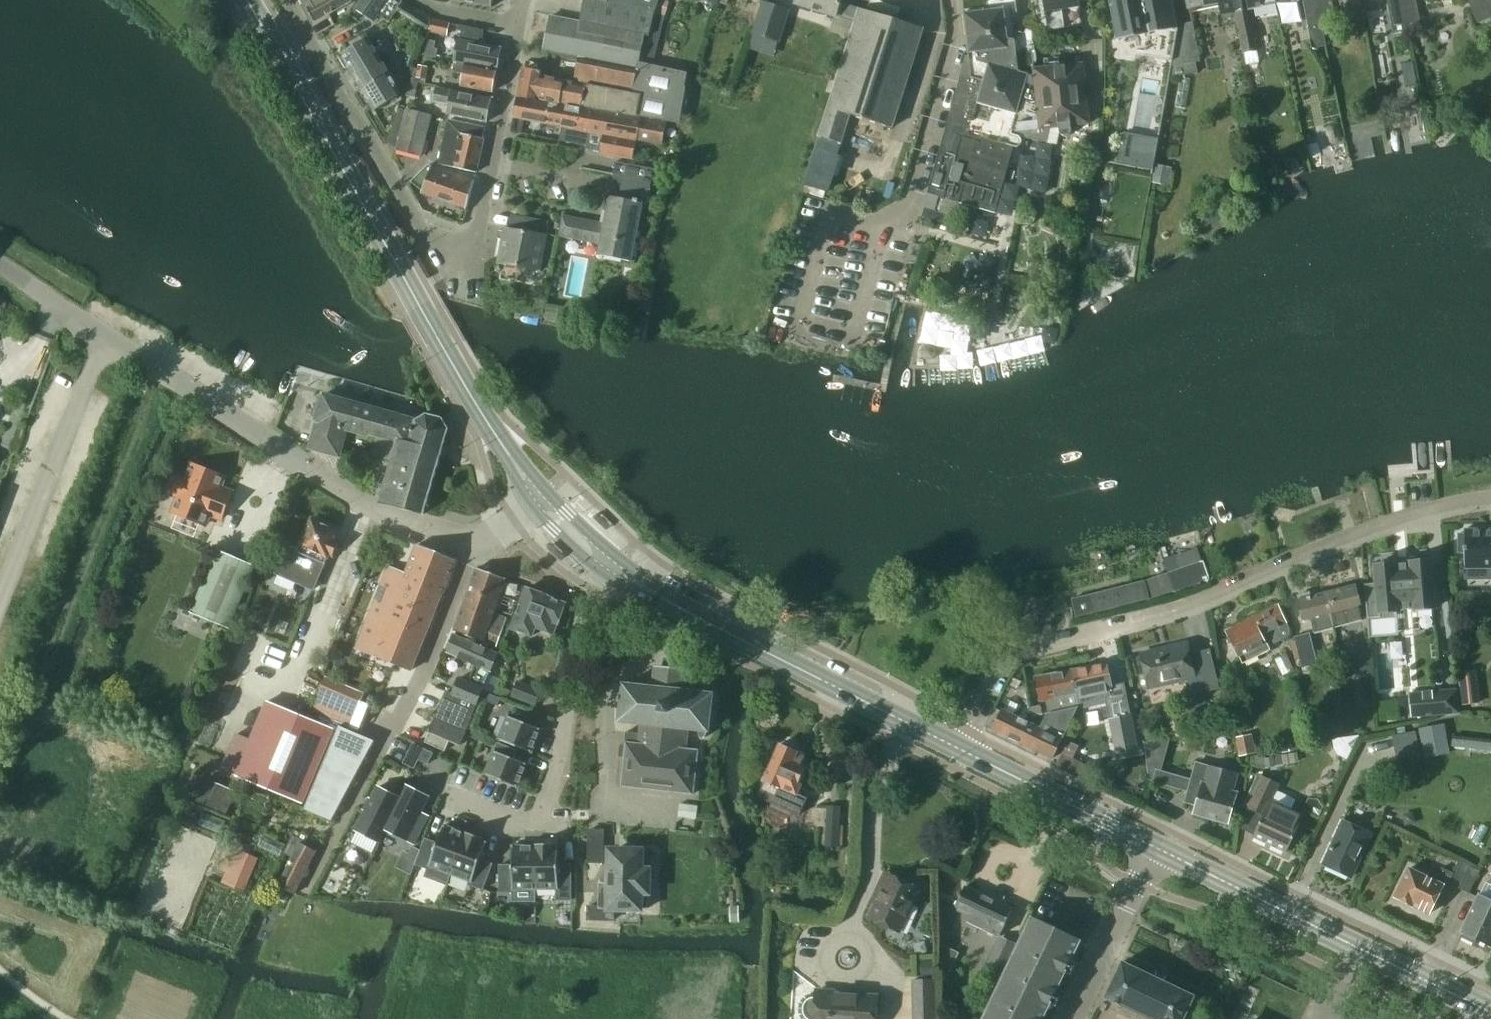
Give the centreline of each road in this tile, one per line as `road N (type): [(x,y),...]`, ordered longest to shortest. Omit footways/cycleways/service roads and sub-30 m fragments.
road 1 (unclassified): [(539,501),(473,545),(384,514),(0,266)]
road 2 (residential): [(959,749),(1010,650),(1224,594),(1366,532),(1490,500)]
road 3 (residential): [(525,0),(479,228),(459,252),(426,235),(309,35)]
road 4 (tertiary): [(539,501),(451,362),(280,50)]
road 5 (tertiary): [(959,749),(610,566)]
road 6 (residential): [(442,797),(525,823),(545,814),(561,761),(583,596),(610,566)]
road 7 (tertiary): [(1490,1012),(1160,850)]
road 8 (tertiary): [(1160,850),(959,749)]
road 9 (residential): [(1076,1018),(1160,850)]

